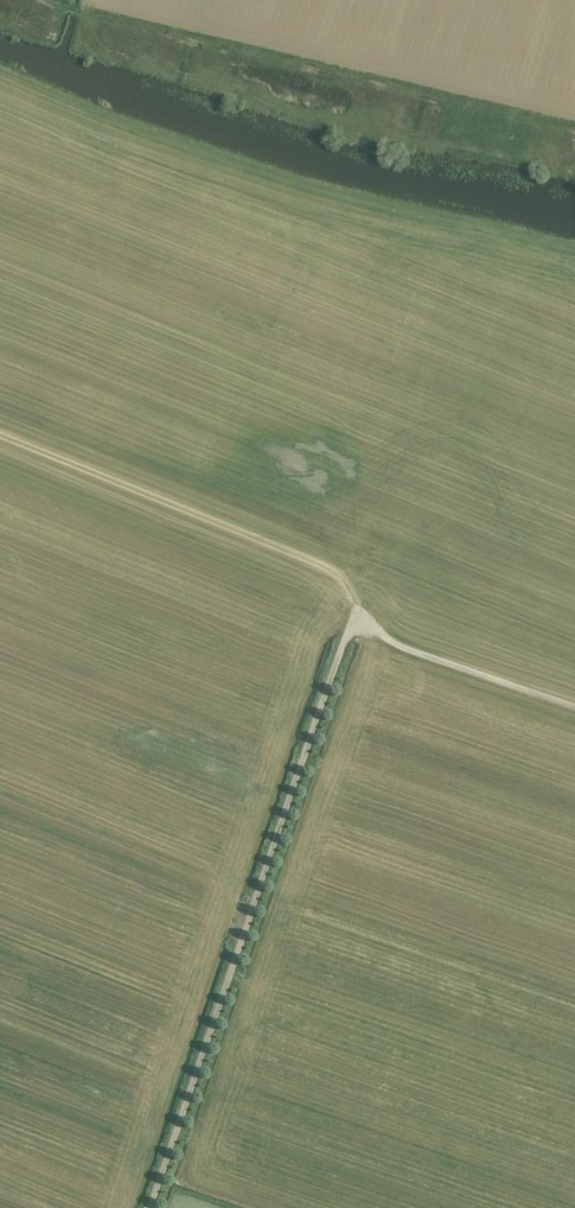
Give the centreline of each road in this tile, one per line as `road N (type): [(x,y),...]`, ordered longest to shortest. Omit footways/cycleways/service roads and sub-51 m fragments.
road 1 (unclassified): [(149,1207),(343,640),(366,629),(574,705)]

